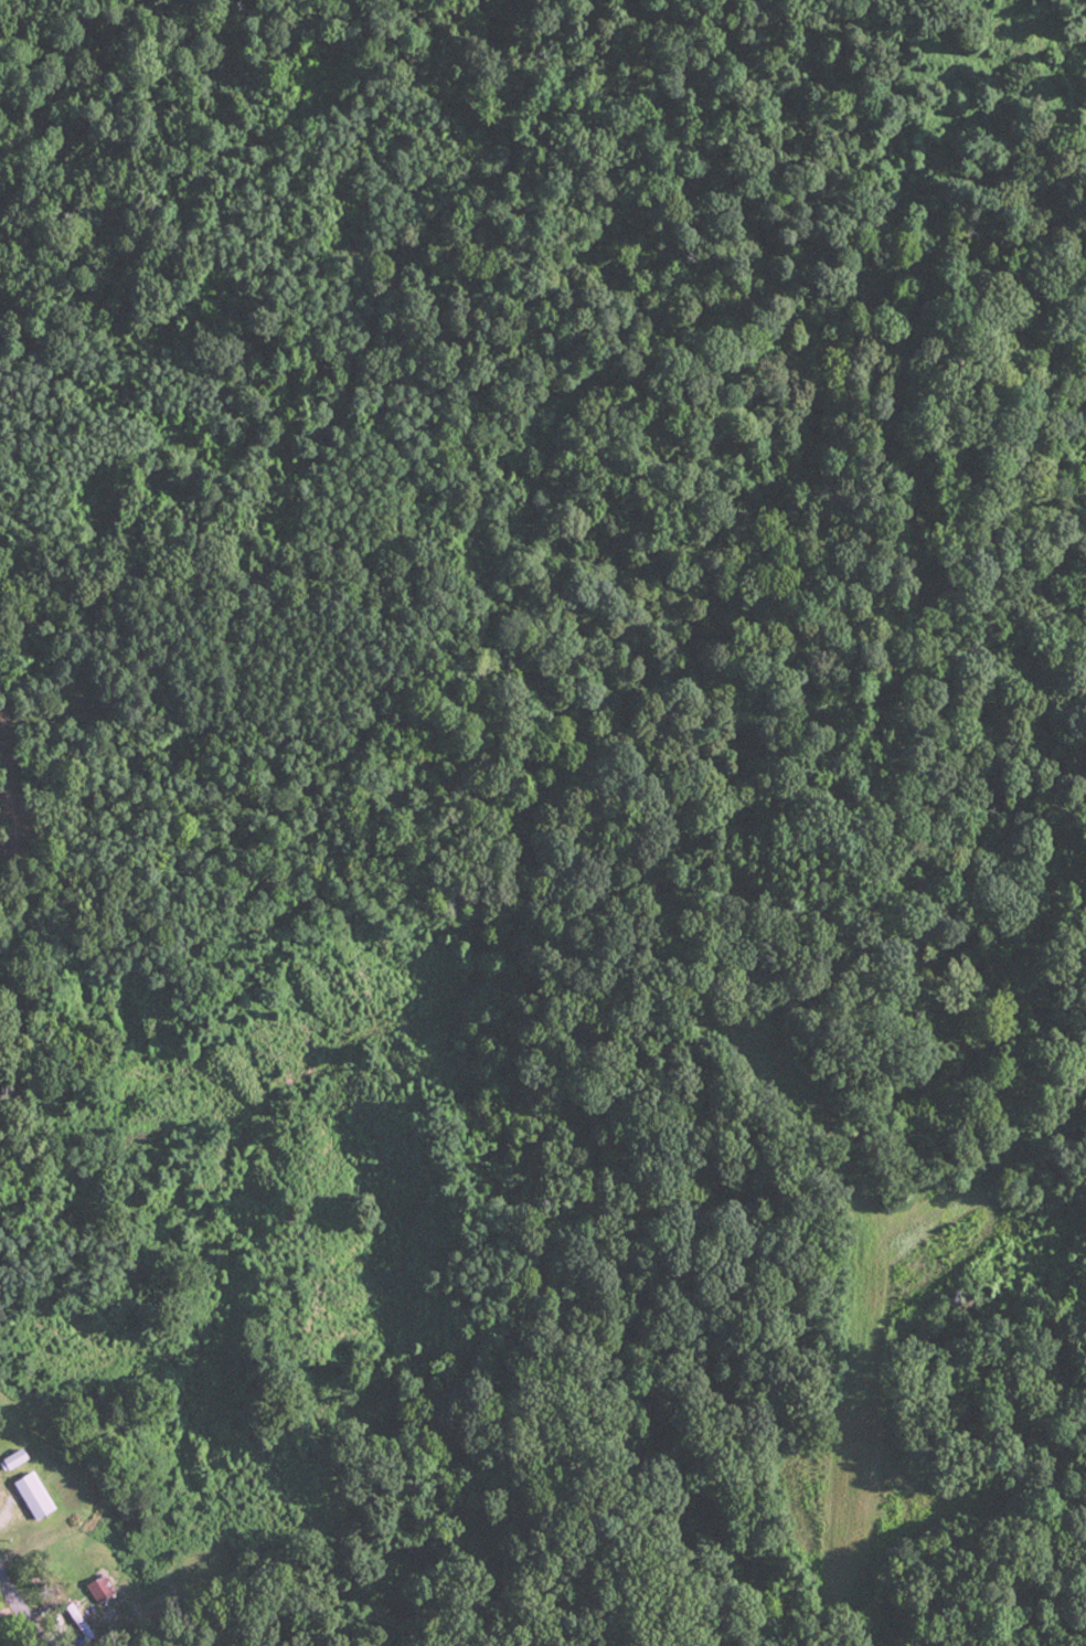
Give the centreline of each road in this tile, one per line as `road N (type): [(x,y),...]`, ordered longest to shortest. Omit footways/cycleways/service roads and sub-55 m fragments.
road 1 (residential): [(0,726),(125,675),(202,606),(276,497),(296,412),(280,330),(242,279),(187,246)]
road 2 (tertiary): [(109,1645),(0,1473)]

